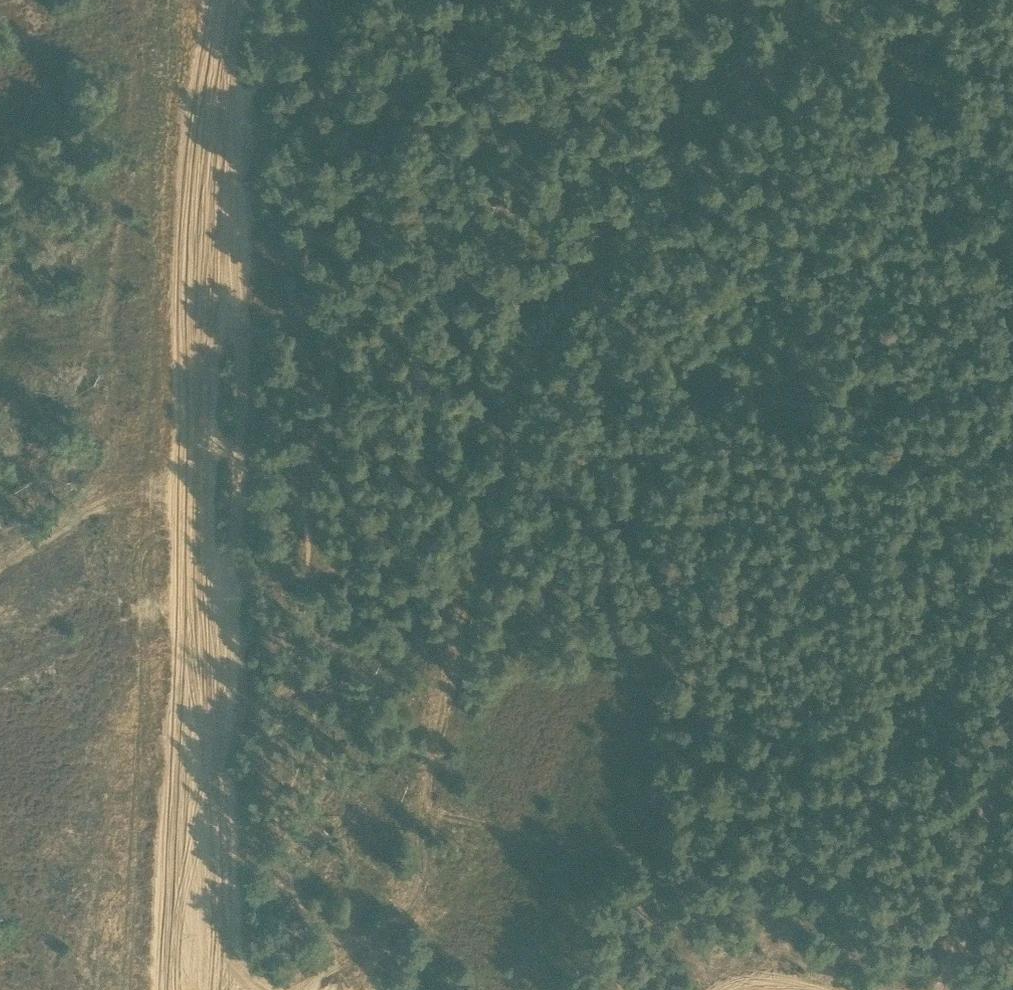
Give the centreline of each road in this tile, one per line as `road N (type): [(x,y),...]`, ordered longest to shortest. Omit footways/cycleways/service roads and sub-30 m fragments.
road 1 (track): [(947,989),(1012,724)]

